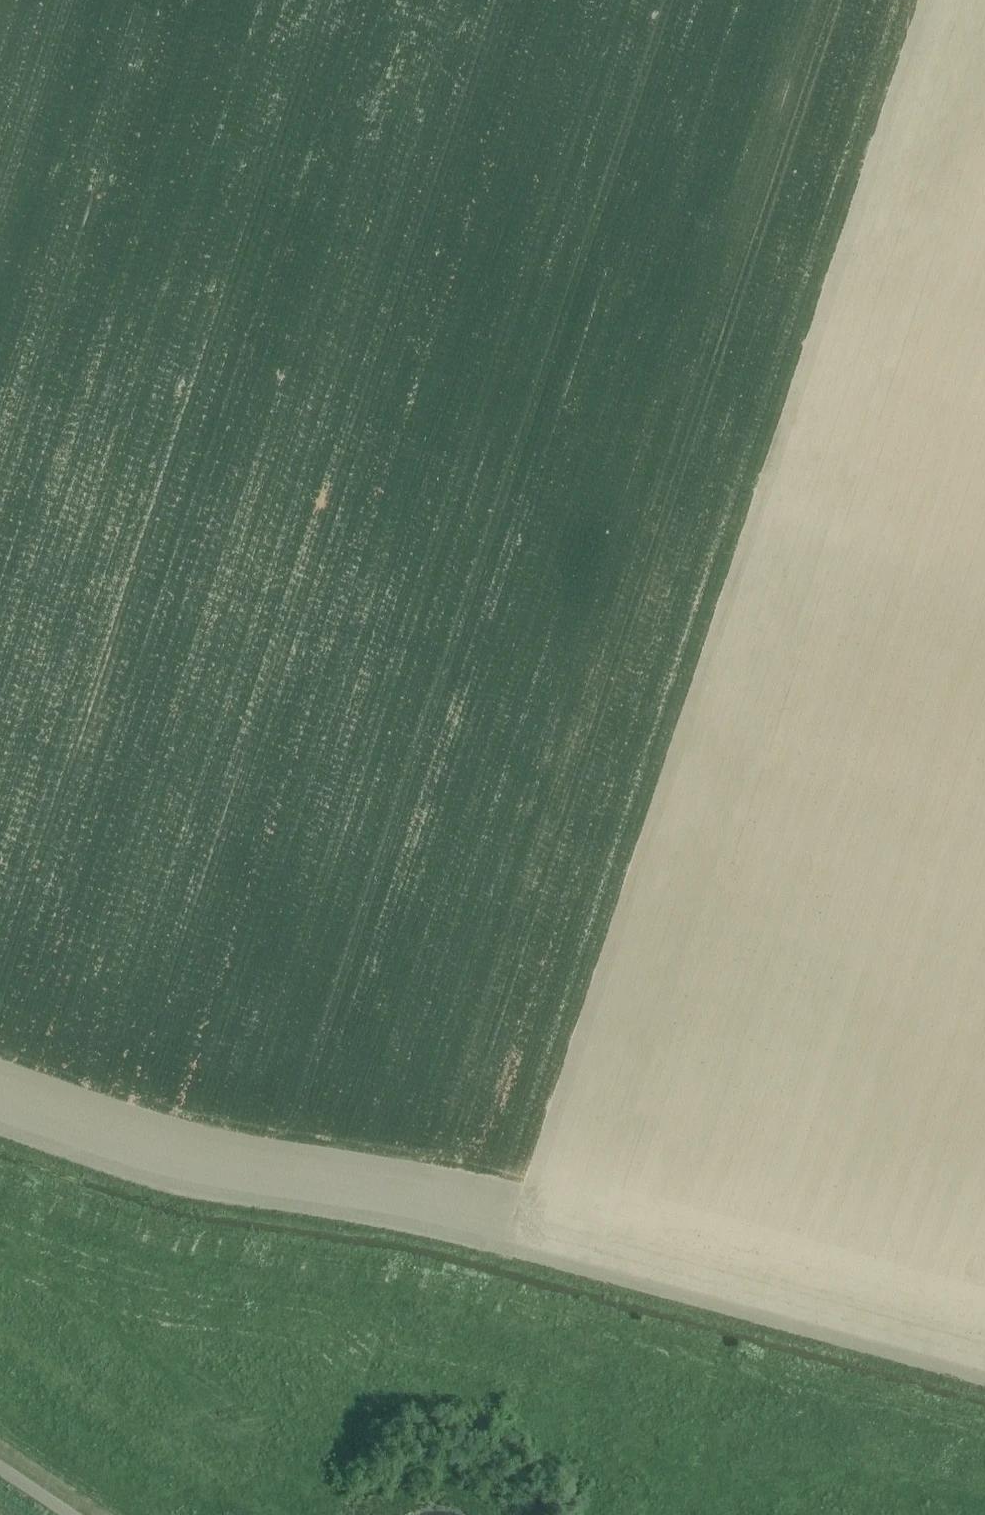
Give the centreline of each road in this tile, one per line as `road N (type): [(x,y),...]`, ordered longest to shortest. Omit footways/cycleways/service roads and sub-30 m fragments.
road 1 (track): [(661,497),(824,0)]

